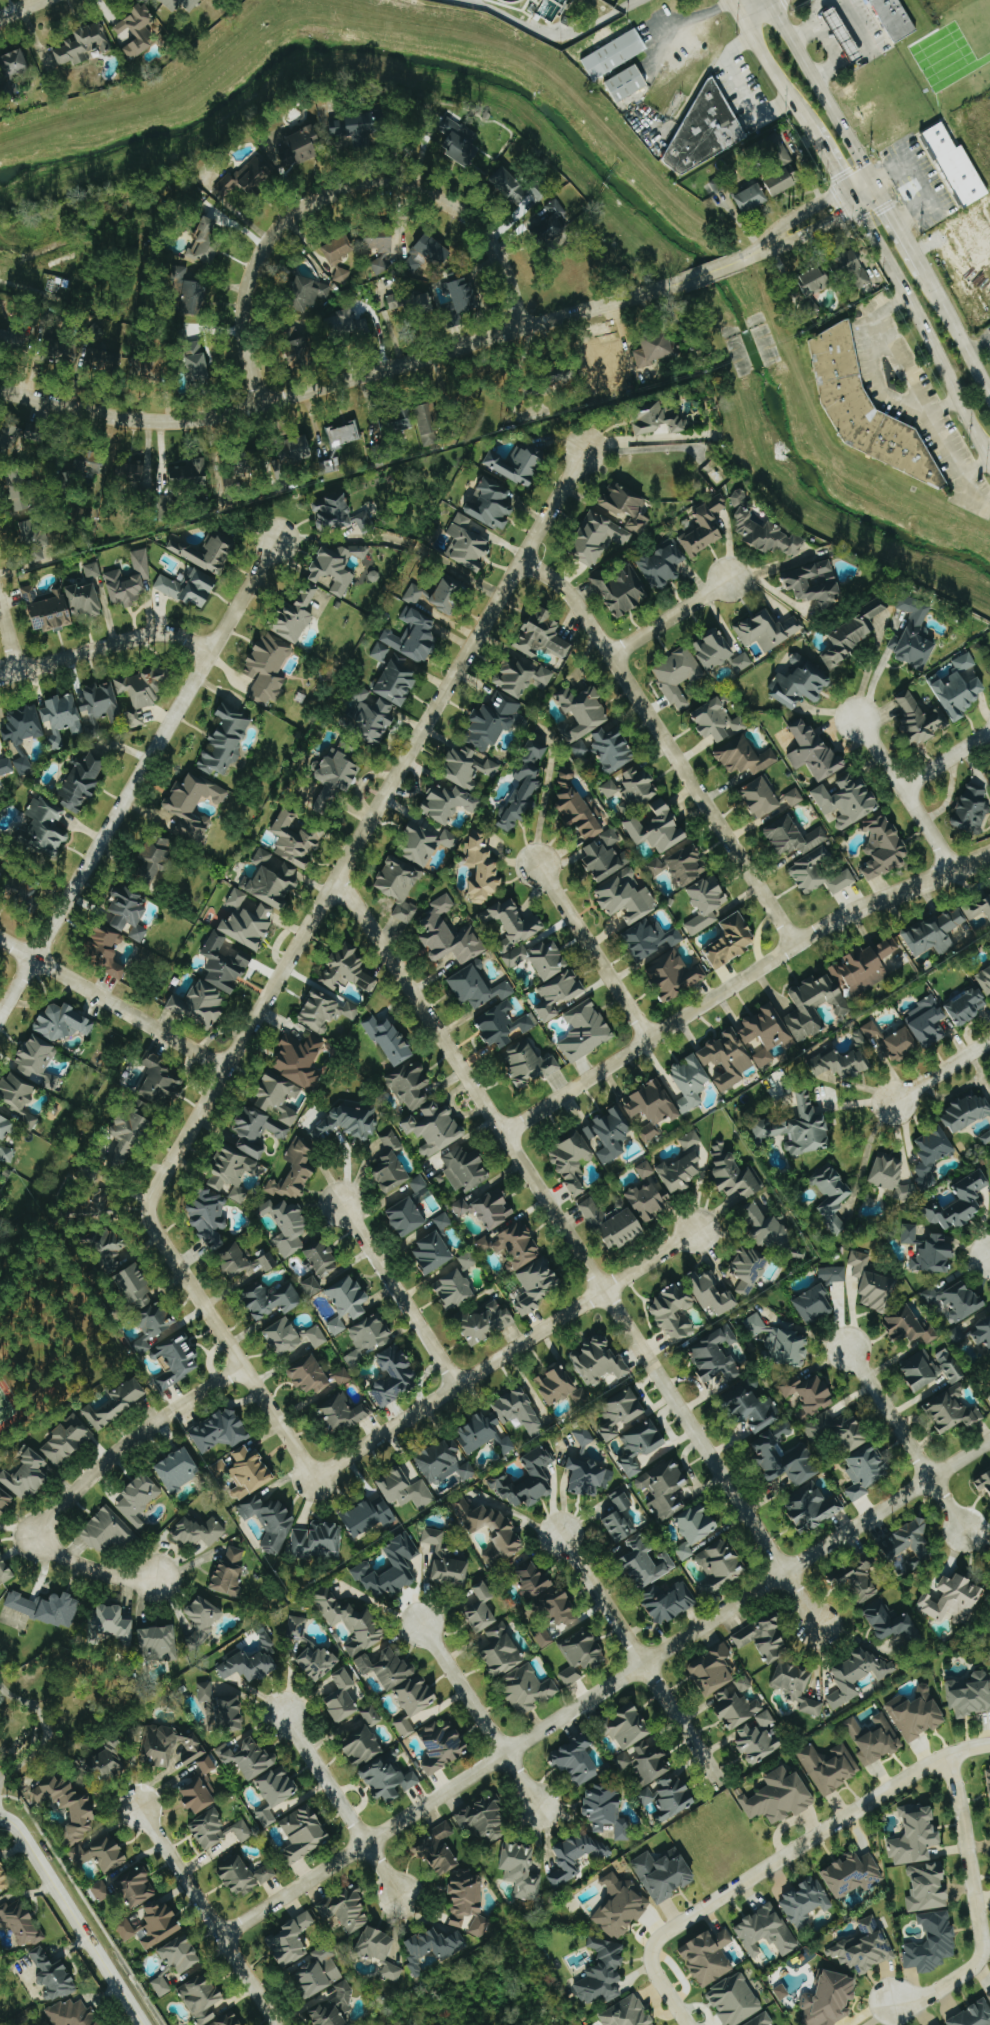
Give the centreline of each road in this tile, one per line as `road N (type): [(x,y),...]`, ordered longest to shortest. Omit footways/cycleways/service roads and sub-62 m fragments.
road 1 (residential): [(313,1478),(154,1230),(147,1212),(152,1193),(585,454)]
road 2 (residential): [(220,1936),(989,1439)]
road 3 (residential): [(331,886),(350,897),(819,1624)]
road 4 (tertiary): [(0,391),(104,416),(196,420),(731,268)]
road 5 (residential): [(989,856),(828,924),(503,1133)]
road 6 (residential): [(277,546),(0,1014)]
road 7 (residential): [(260,406),(244,345),(250,274),(289,217),(348,189),(415,190),(472,220),(504,271),(521,329)]
road 8 (residential): [(989,1743),(920,1767),(659,1936),(651,1964),(687,2024)]
road 9 (residential): [(794,945),(576,601),(521,559)]
road 10 (residential): [(696,1230),(313,1478)]
road 11 (residential): [(241,1365),(128,1441),(35,1536),(91,1569),(155,1577)]
road 12 (residential): [(944,1755),(984,1937),(979,1963),(928,1996),(891,2002)]
road 13 (residential): [(562,1537),(721,1788)]
road 14 (secondary): [(850,208),(989,451)]
road 15 (residential): [(225,1068),(0,940)]
road 16 (residential): [(139,1806),(276,2024)]
road 17 (tertiary): [(0,1816),(18,1829),(142,2024)]
road 18 (residential): [(421,1621),(540,1807)]
road 19 (residential): [(283,1712),(402,1898)]
road 20 (secondary): [(879,190),(769,0)]
road 21 (residential): [(0,677),(158,633),(210,652)]
road 22 (residential): [(457,1386),(343,1204)]
road 23 (residential): [(848,1350),(965,1529)]
road 24 (residential): [(648,1039),(538,865)]
road 25 (residential): [(952,871),(859,719)]
road 26 (tertiary): [(870,175),(731,268)]
road 27 (residential): [(610,655),(734,578)]
road 28 (secondary): [(989,390),(925,270)]
road 29 (secondary): [(742,12),(807,131)]
road 30 (tertiary): [(731,268),(850,208)]

